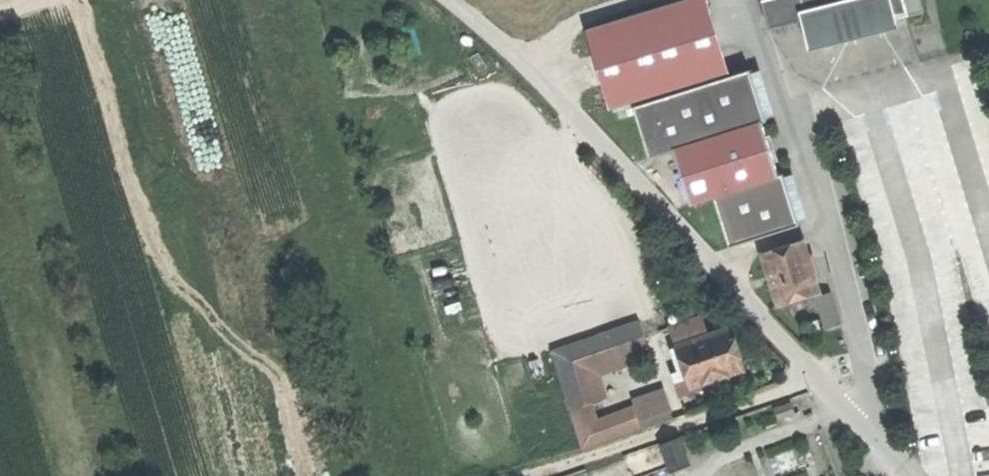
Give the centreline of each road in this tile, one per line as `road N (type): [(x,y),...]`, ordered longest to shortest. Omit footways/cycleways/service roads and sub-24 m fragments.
road 1 (residential): [(816,377),(458,0)]
road 2 (residential): [(798,121),(888,453)]
road 3 (residential): [(816,377),(538,475)]

